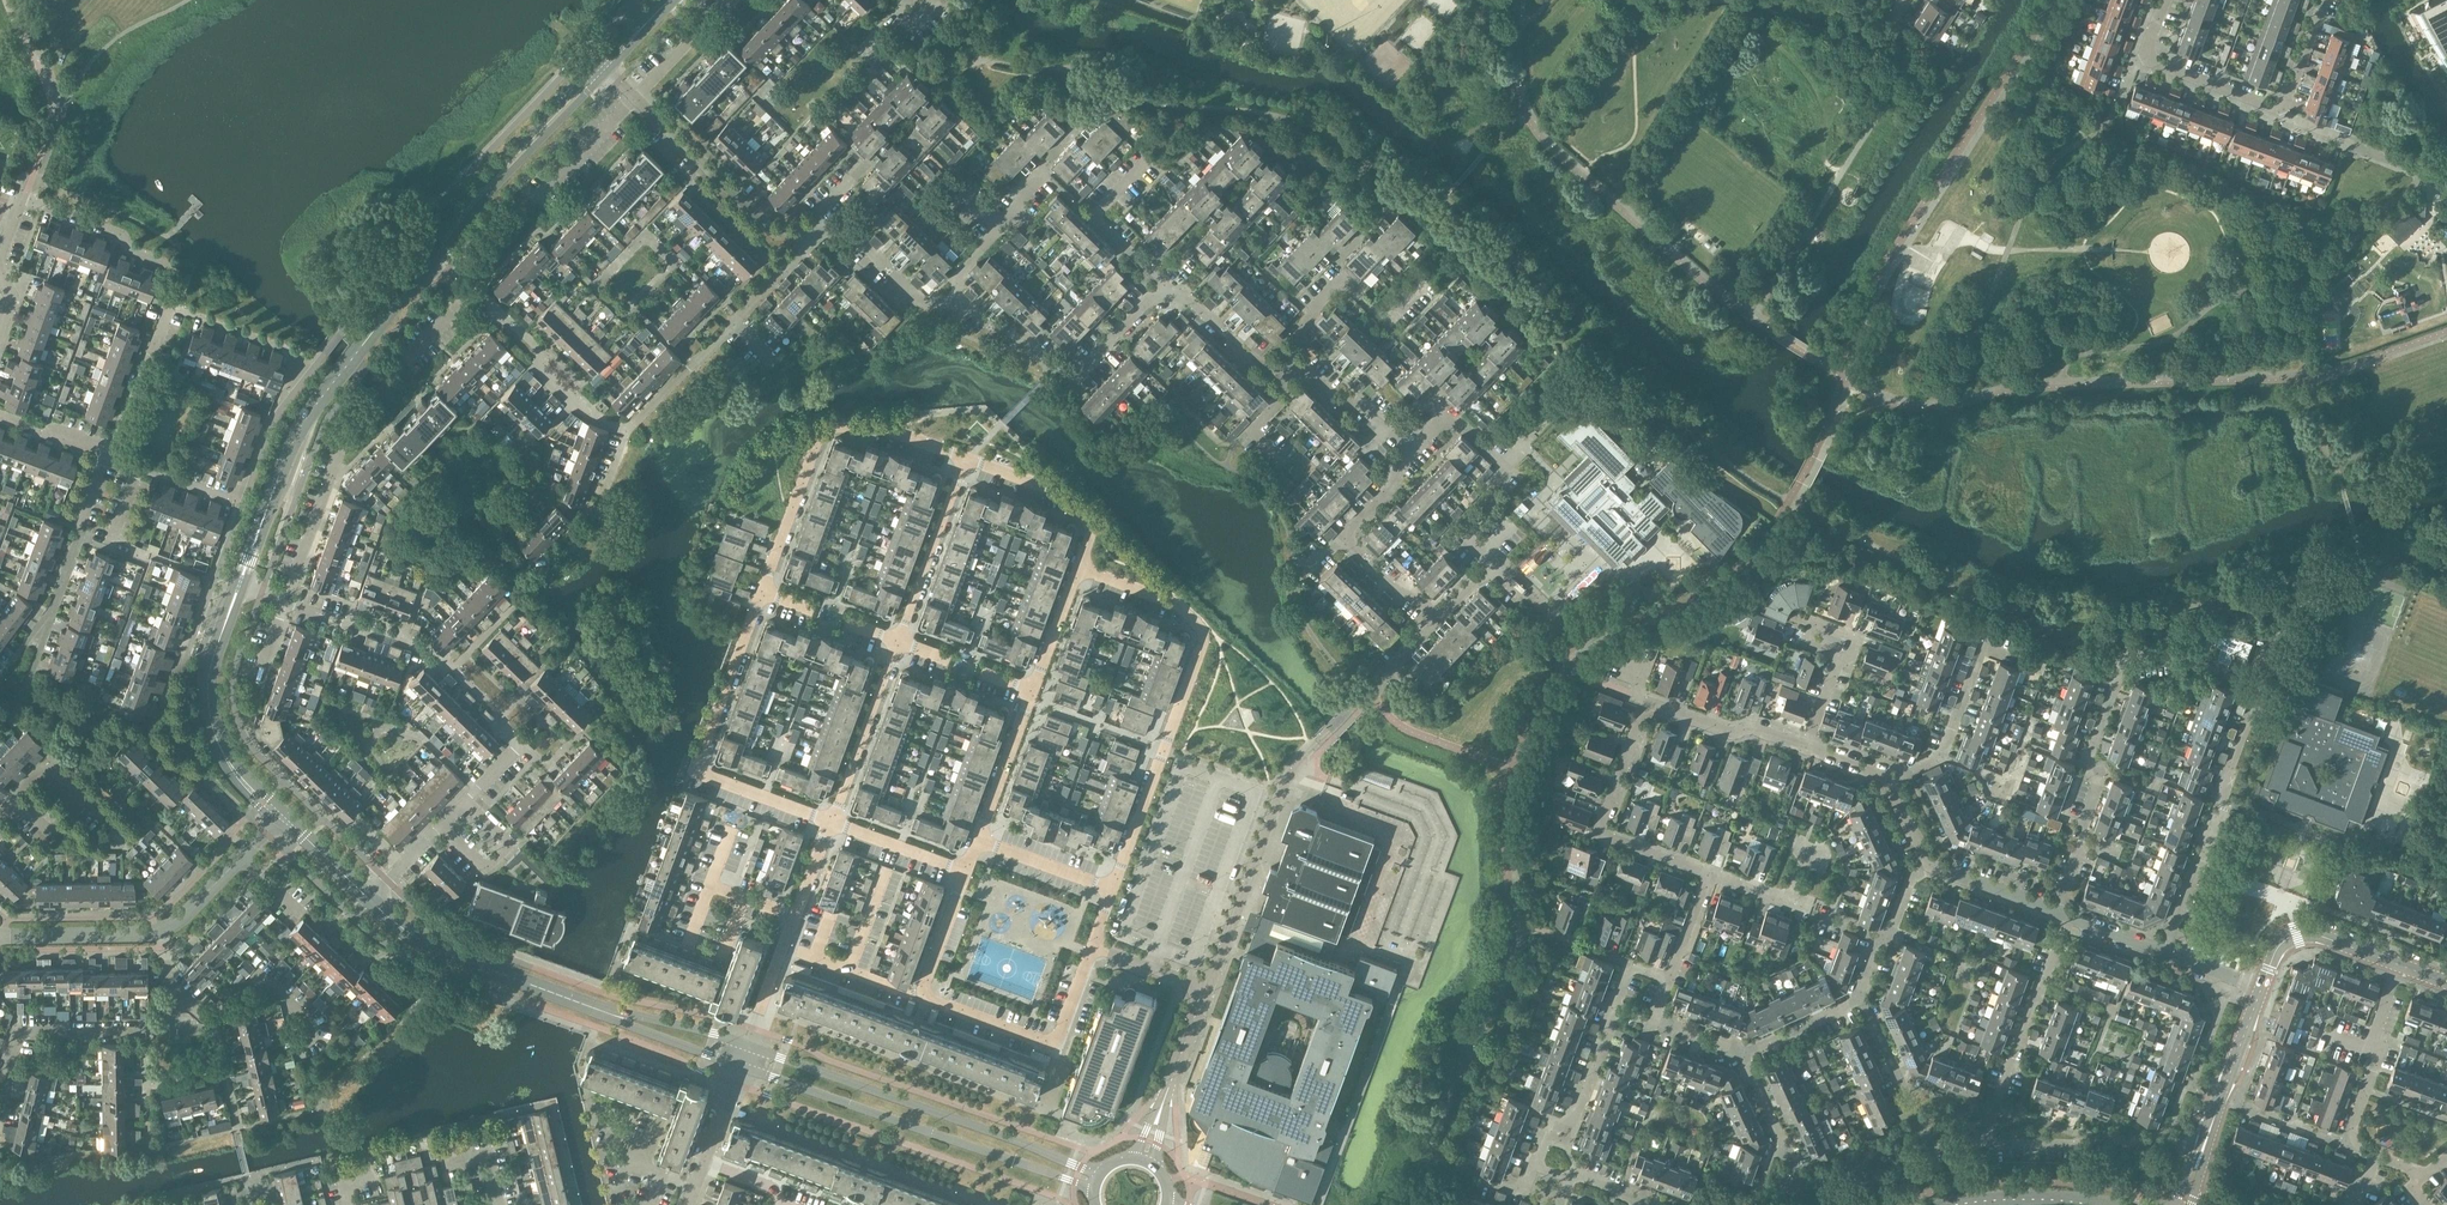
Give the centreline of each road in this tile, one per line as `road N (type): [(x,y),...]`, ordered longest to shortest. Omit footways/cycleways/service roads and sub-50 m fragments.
road 1 (residential): [(1113,892),(1205,637),(1181,607),(1077,569)]
road 2 (residential): [(2058,912),(2085,844),(2081,829),(2100,779),(2089,763),(2123,666),(2176,665),(2262,688)]
road 3 (tertiary): [(1099,1172),(746,1046)]
road 4 (tertiary): [(739,1067),(1092,1191)]
road 5 (tertiary): [(240,584),(302,425),(427,265)]
road 6 (residential): [(110,457),(176,268),(133,251),(114,231),(24,198)]
road 7 (residential): [(830,823),(698,772),(763,591)]
road 8 (residential): [(2326,0),(2280,112),(2139,57),(2160,0)]
road 9 (residential): [(763,591),(821,436),(871,427),(966,459)]
road 10 (residential): [(1208,991),(1287,778),(1331,732)]
road 11 (residential): [(395,874),(525,739),(453,666)]
road 12 (residential): [(2164,953),(2262,688)]
road 13 (residential): [(1163,284),(1069,382),(957,298)]
road 14 (residential): [(2427,1178),(2346,1144),(2396,965)]
road 15 (residential): [(626,431),(814,238)]
road 16 (tertiary): [(427,265),(603,69)]
road 17 (tertiary): [(282,818),(230,764),(211,713),(213,662),(240,584)]
road 18 (residential): [(1711,874),(1600,832),(1648,701)]
road 19 (tertiary): [(597,1010),(450,955),(370,901)]
road 20 (residential): [(1094,948),(1056,1048),(919,997)]
road 21 (residential): [(0,1105),(22,1033),(147,1031),(184,999)]
road 22 (residential): [(814,238),(773,234),(637,99)]
road 23 (tertiary): [(2184,1204),(2261,987)]
road 24 (residential): [(626,431),(586,412),(546,377),(545,357),(478,294),(468,294)]
road 25 (residential): [(1996,1107),(2068,916)]
road 26 (residential): [(1746,1204),(1779,1194),(1799,1172),(1745,1052)]
road 27 (residential): [(830,823),(898,641)]
road 28 (residential): [(898,641),(966,459)]
road 29 (residential): [(1077,569),(1091,532),(1071,498),(966,459)]
road 30 (residential): [(1886,939),(1711,874)]
road 31 (residential): [(1891,777),(1946,754),(1987,634)]
road 32 (residential): [(1537,1164),(1549,1132),(1575,1123),(1616,1008)]
road 33 (residential): [(184,999),(217,1016),(260,972),(307,1015),(310,1032)]
road 34 (residential): [(453,666),(287,601)]
road 35 (residential): [(542,578),(595,519),(626,431)]
road 36 (residential): [(957,298),(926,304),(856,237),(814,238)]
road 37 (tertiary): [(2261,987),(2278,947),(2300,935),(2396,965)]
road 38 (residential): [(1807,746),(1758,728),(1729,732),(1648,701)]
road 39 (residential): [(164,932),(0,935)]
road 40 (tertiary): [(2120,1204),(2060,1198),(1959,1204)]
road 41 (residential): [(1289,369),(1254,370),(1163,284)]
road 42 (residential): [(978,840),(1030,692)]
road 43 (residential): [(957,298),(965,263),(1049,178)]
road 44 (residential): [(1331,732),(1436,620)]
road 45 (tertiary): [(746,1046),(597,1010)]
road 46 (tertiary): [(597,1010),(739,1067)]
road 47 (residential): [(2058,912),(1920,856)]
road 48 (residential): [(1113,892),(978,840)]
road 49 (residential): [(784,946),(919,997)]
road 50 (residential): [(965,873),(830,823)]
road 51 (residential): [(538,200),(637,99)]
road 52 (residential): [(243,505),(110,457)]
road 53 (residential): [(1918,1128),(1859,1000)]
road 54 (residential): [(287,601),(333,470)]
road 55 (residential): [(637,99),(731,0)]
road 56 (residential): [(919,997),(965,873)]
road 57 (residential): [(1030,692),(1077,569)]
road 58 (residential): [(1490,563),(1463,533),(1514,476),(1504,466)]
road 59 (residential): [(1391,437),(1358,404),(1337,401),(1304,369),(1289,369)]
road 60 (residential): [(1504,466),(1458,419),(1416,462)]
road 61 (residential): [(1745,1052),(1859,1000)]
road 62 (residential): [(1436,620),(1345,537)]
road 63 (residential): [(1208,991),(1094,948)]
road 64 (tertiary): [(370,901),(282,818)]

